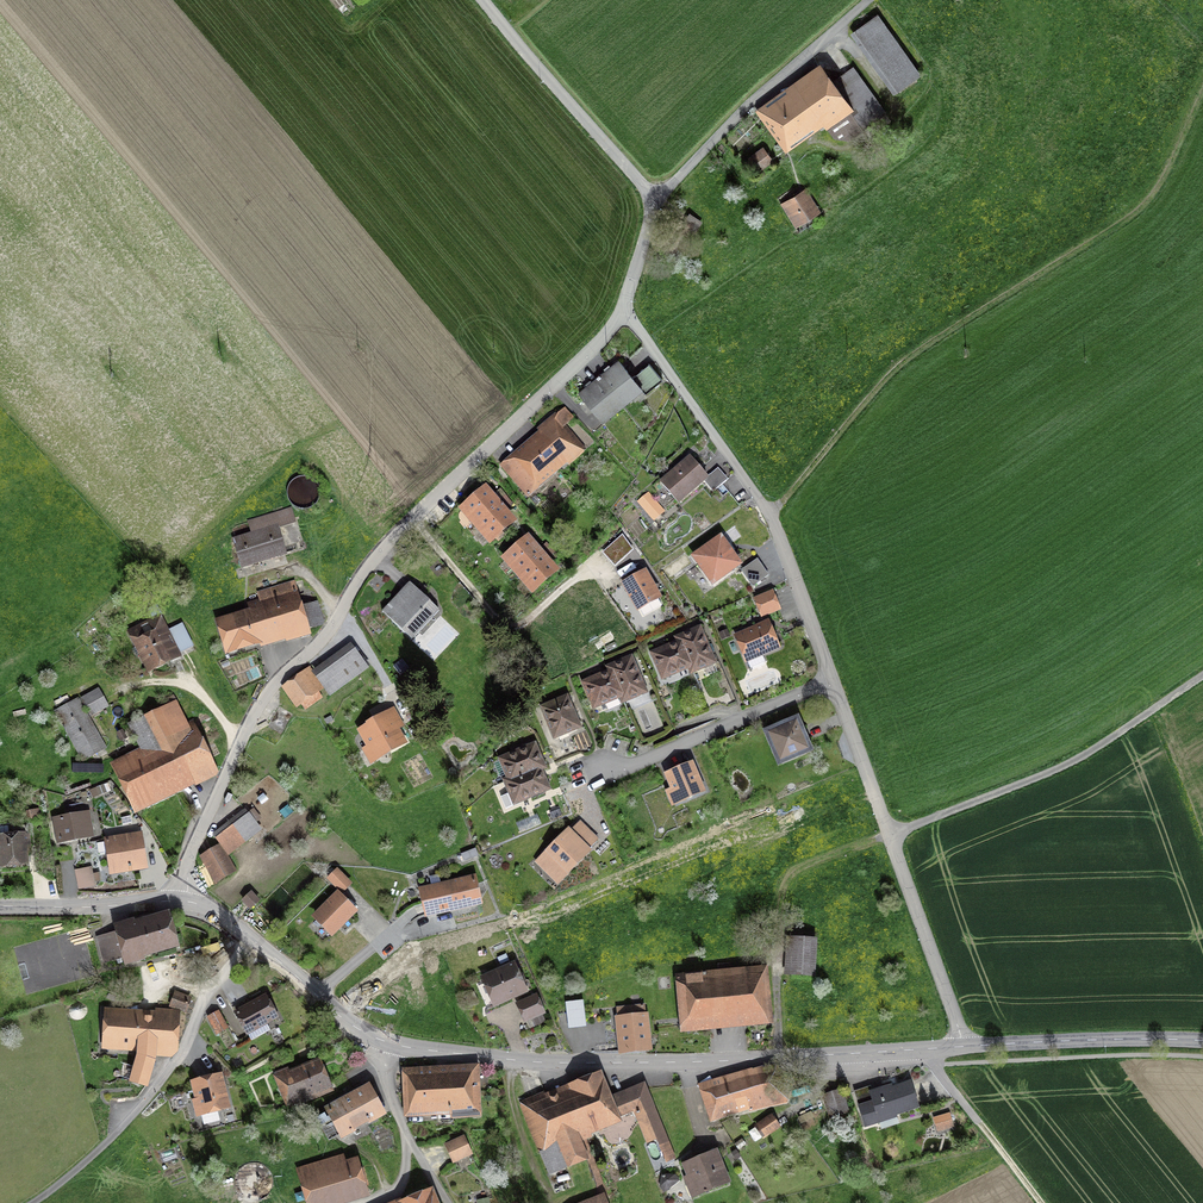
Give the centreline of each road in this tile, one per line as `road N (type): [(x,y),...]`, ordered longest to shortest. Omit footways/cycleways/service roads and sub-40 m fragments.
road 1 (residential): [(186,901),(196,838),(270,689),(324,637),(382,549),(599,343),(620,312)]
road 2 (tertiary): [(260,947),(357,1028),(412,1048),(617,1063),(963,1047)]
road 3 (track): [(768,517),(901,364),(1132,215),(1157,188),(1202,90)]
road 4 (residential): [(620,312),(768,517),(831,682)]
road 5 (residential): [(831,682),(963,1047)]
road 6 (residential): [(620,312),(645,238),(646,192),(482,0)]
road 7 (track): [(889,836),(1068,765),(1202,676)]
road 8 (track): [(649,204),(869,0)]
road 9 (track): [(889,836),(816,861),(787,882),(776,1058)]
road 10 (residential): [(590,783),(831,682)]
road 11 (tertiary): [(963,1047),(1202,1040)]
road 12 (tertiary): [(0,906),(186,901)]
road 13 (residential): [(260,947),(208,991),(157,1088)]
road 14 (track): [(937,1065),(1043,1202)]
road 15 (track): [(157,1088),(33,1202)]

